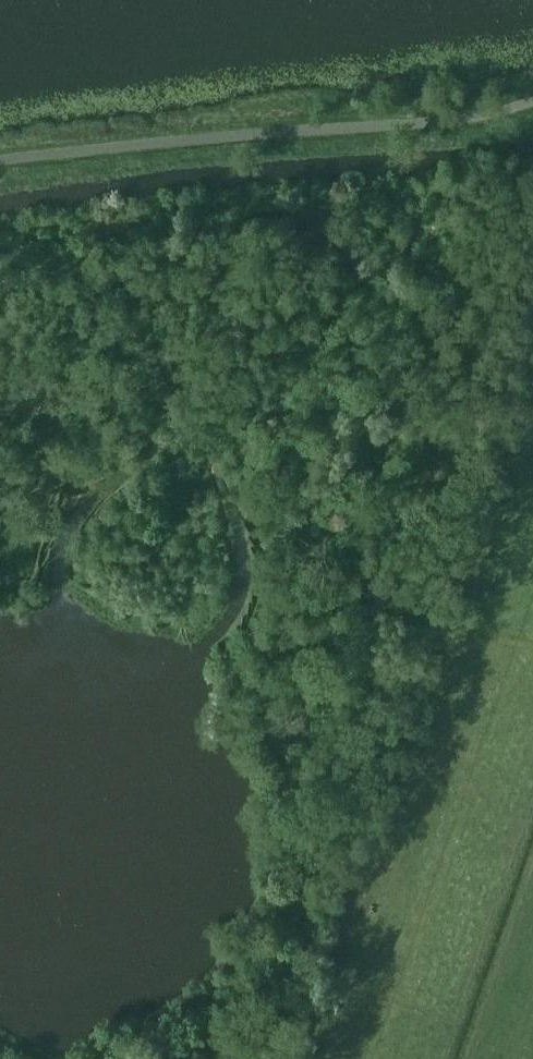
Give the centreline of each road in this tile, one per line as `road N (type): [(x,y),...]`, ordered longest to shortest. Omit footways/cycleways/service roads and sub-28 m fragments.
road 1 (track): [(156,541),(225,138)]

